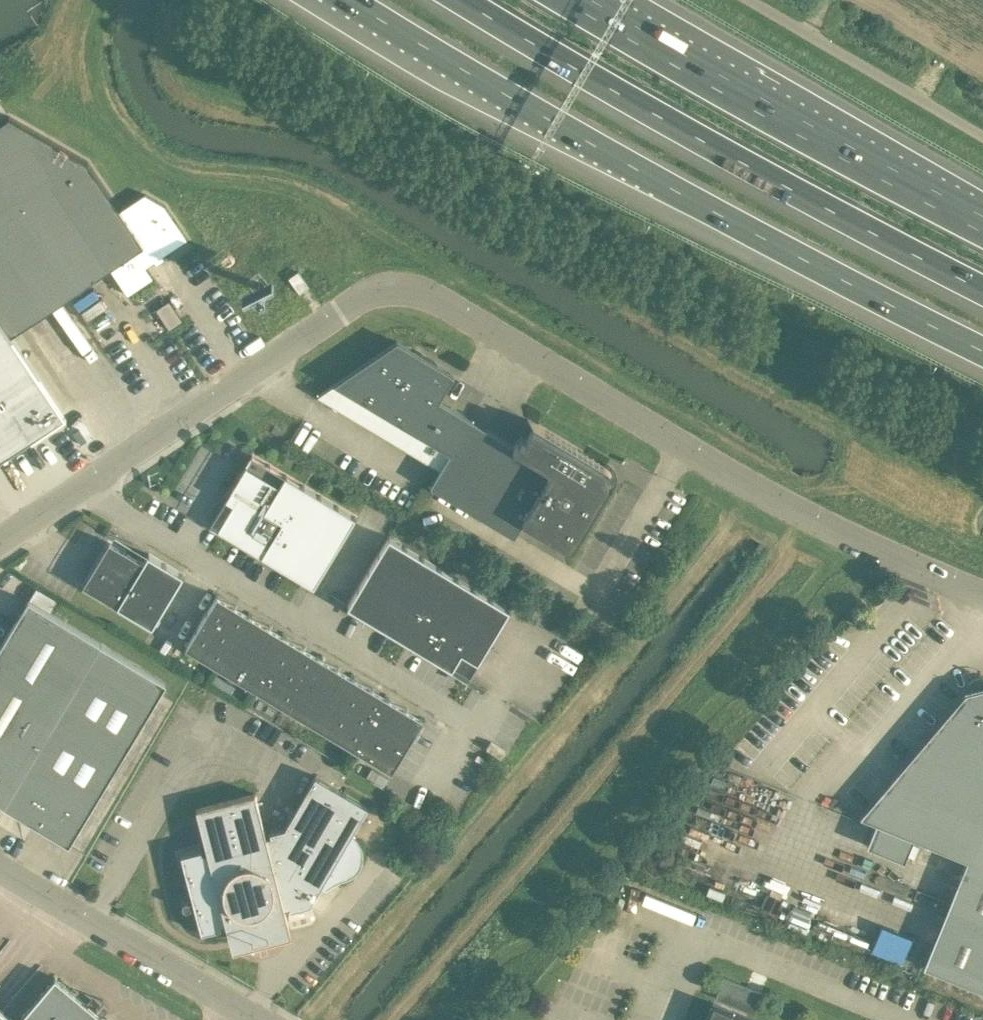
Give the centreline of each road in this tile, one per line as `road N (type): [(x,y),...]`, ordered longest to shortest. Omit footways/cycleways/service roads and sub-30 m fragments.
road 1 (unclassified): [(982,593),(735,477),(435,297),(400,288),(371,294),(77,493)]
road 2 (motorway): [(346,0),(597,148),(982,349)]
road 3 (motorway): [(463,0),(982,290)]
road 4 (motorway): [(982,221),(582,0)]
road 5 (unclassified): [(447,711),(77,493)]
road 6 (unclassified): [(257,1019),(0,869)]
road 7 (unclassified): [(982,136),(748,0)]

